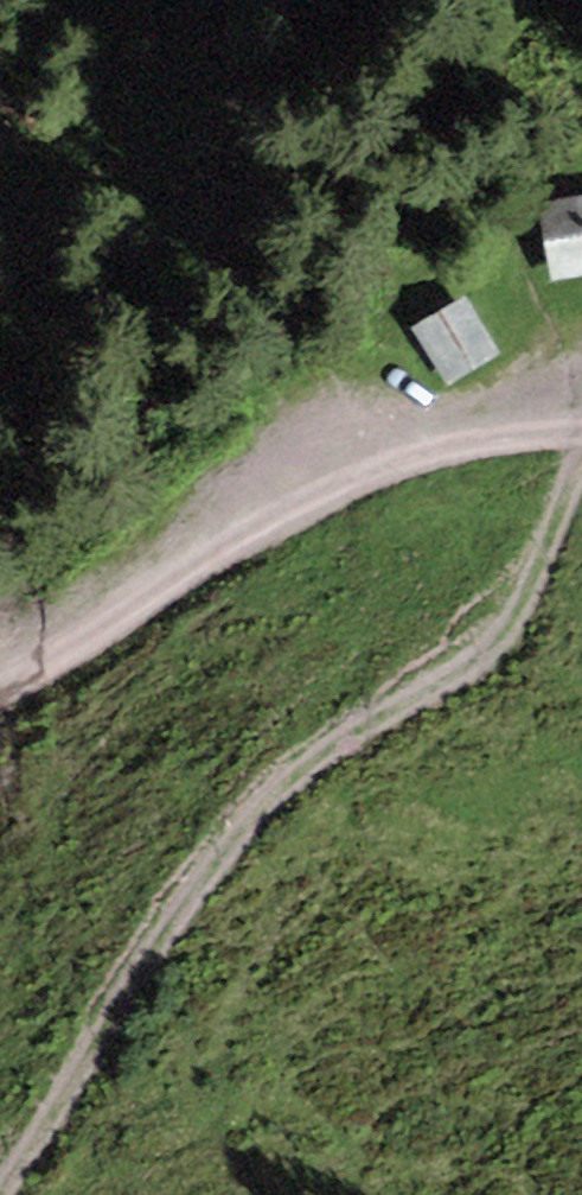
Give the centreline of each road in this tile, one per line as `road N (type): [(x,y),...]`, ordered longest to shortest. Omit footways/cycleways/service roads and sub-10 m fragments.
road 1 (track): [(0,1179),(230,838),(286,775),(352,725),(492,642),(512,614),(581,440)]
road 2 (track): [(581,420),(433,446),(314,489),(0,671)]

